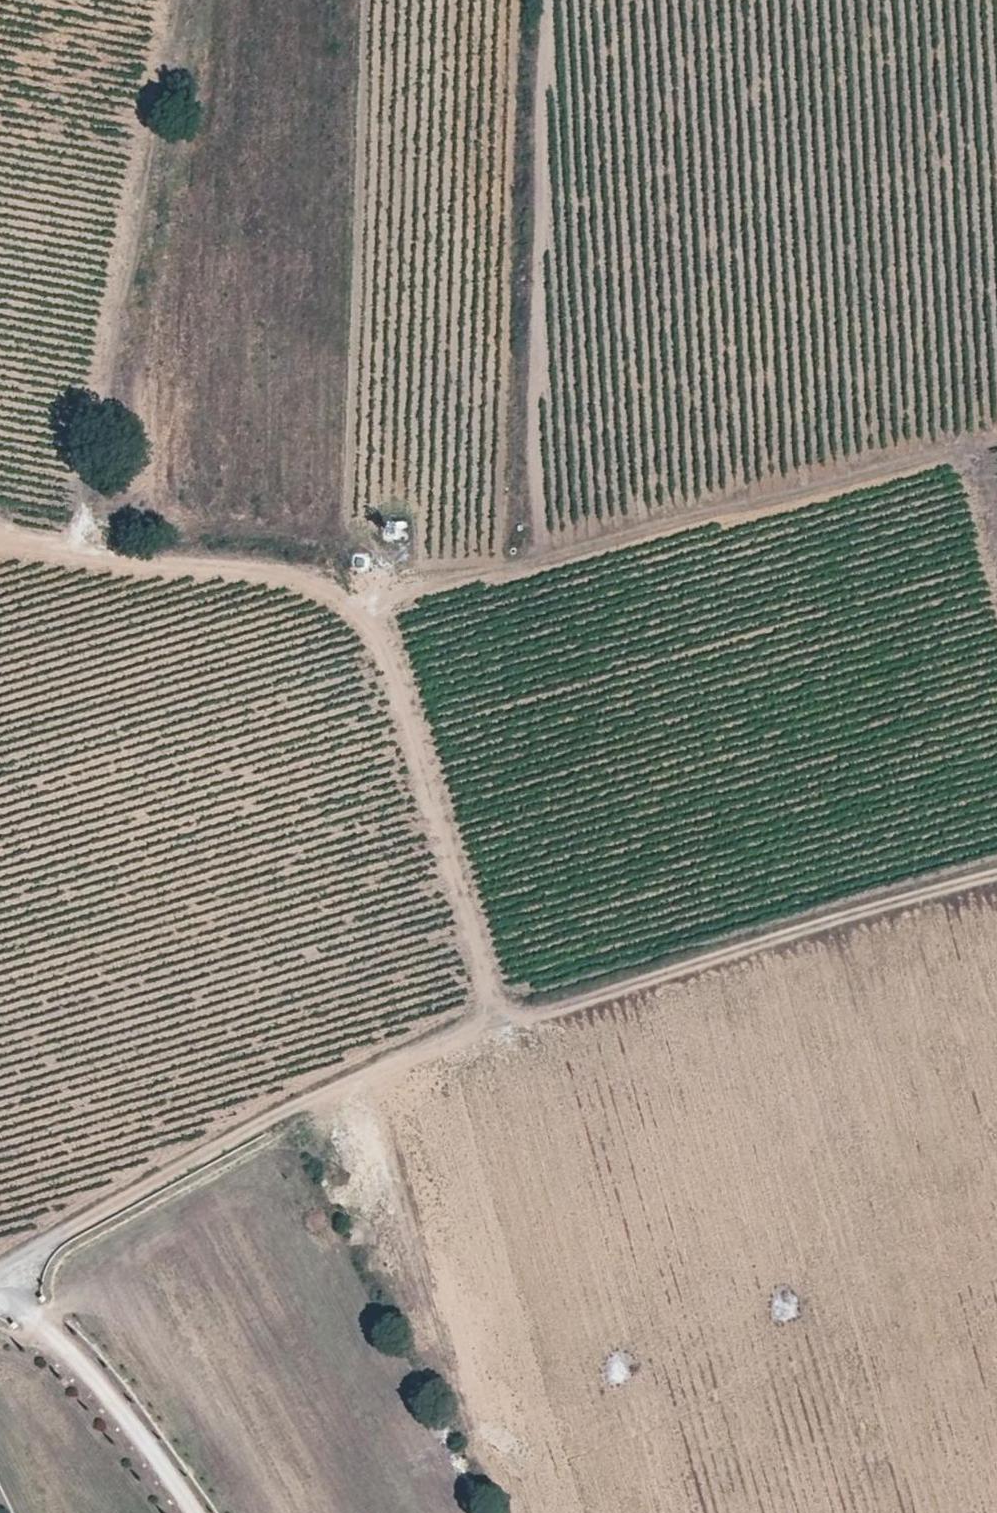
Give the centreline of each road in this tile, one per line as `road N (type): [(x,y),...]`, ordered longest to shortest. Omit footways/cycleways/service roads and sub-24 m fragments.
road 1 (track): [(0,538),(280,564),(327,583),(367,617),(476,964),(499,1000),(512,1006),(561,999),(996,866)]
road 2 (track): [(512,1006),(246,1129),(0,1267)]

